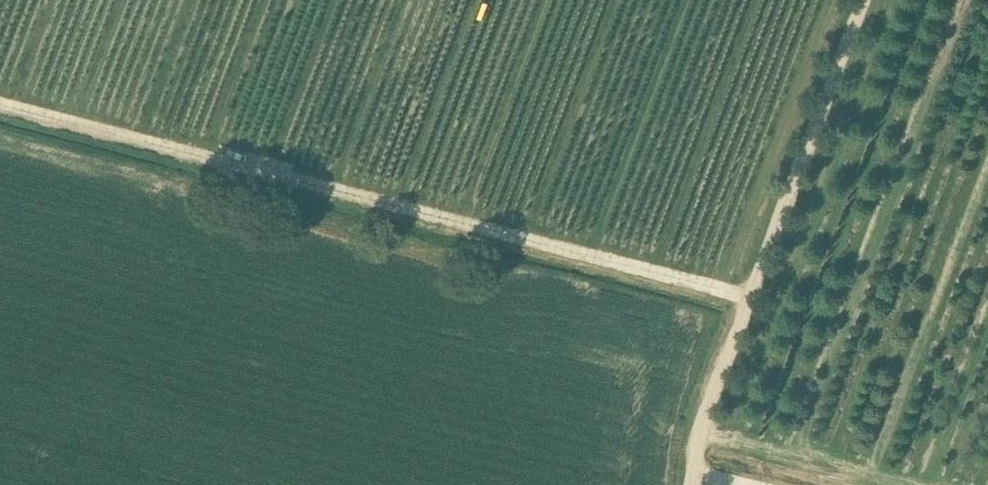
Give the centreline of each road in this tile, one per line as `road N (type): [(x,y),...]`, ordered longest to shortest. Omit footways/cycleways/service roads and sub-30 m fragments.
road 1 (track): [(868,0),(759,266),(698,484)]

